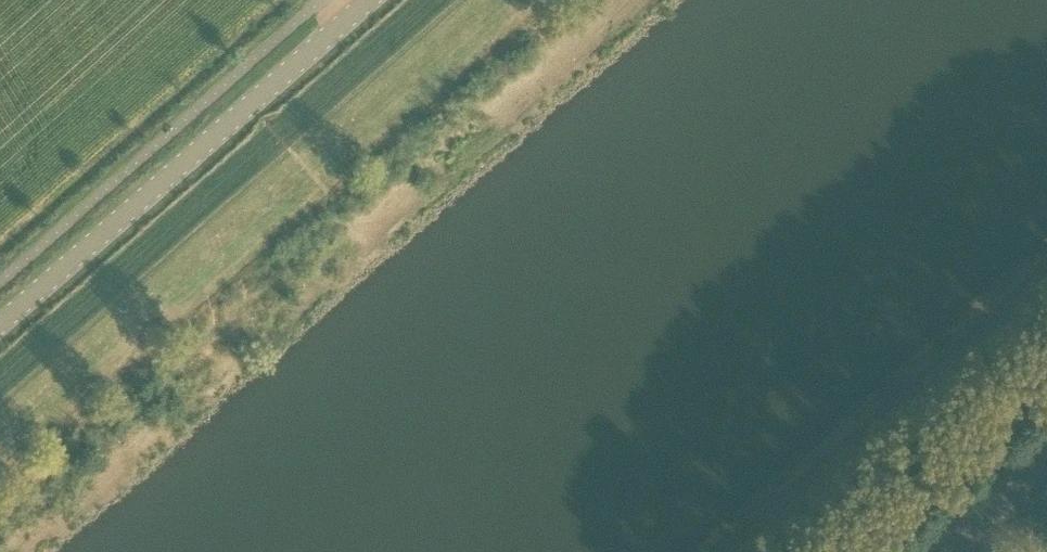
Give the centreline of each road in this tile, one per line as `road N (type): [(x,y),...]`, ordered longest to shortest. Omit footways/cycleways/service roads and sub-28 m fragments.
road 1 (tertiary): [(0,325),(370,0)]
road 2 (unclassified): [(949,551),(1046,465)]

